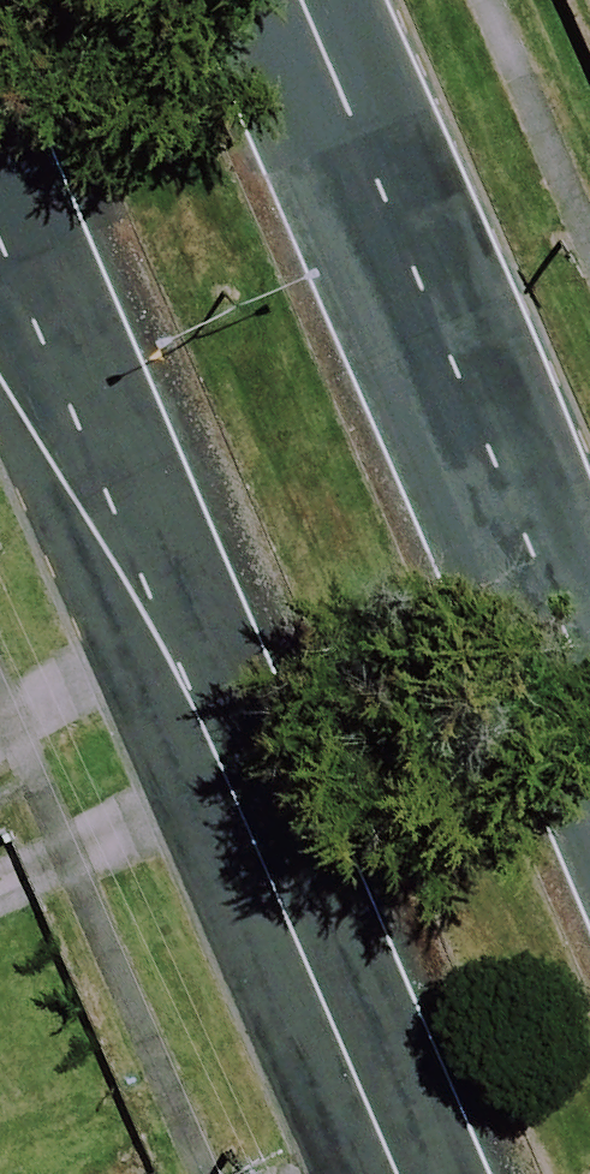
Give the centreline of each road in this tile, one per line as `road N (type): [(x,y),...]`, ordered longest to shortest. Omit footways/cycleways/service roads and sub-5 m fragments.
road 1 (tertiary): [(404,1173),(0,228)]
road 2 (tertiary): [(293,0),(589,717)]

